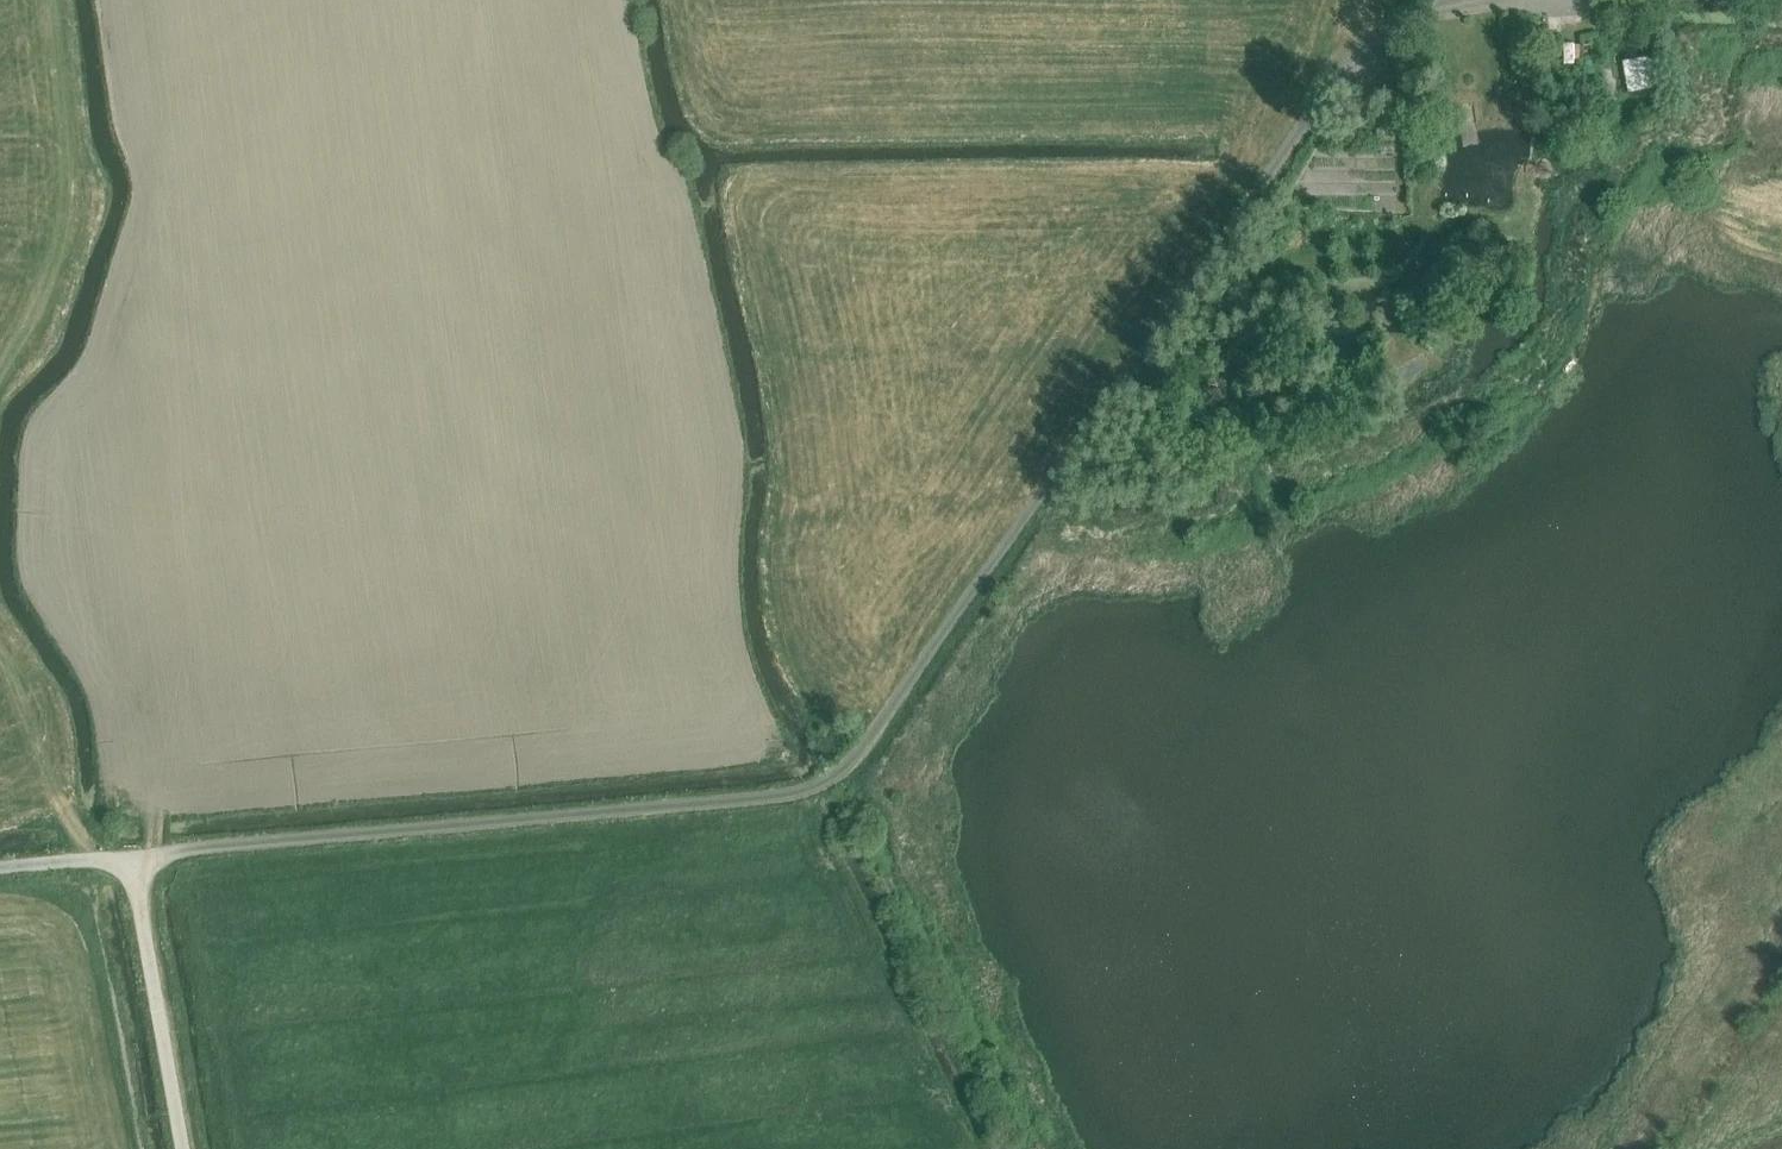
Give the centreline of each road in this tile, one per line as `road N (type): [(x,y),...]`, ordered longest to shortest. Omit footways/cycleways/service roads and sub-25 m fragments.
road 1 (unclassified): [(185,1148),(135,861)]

